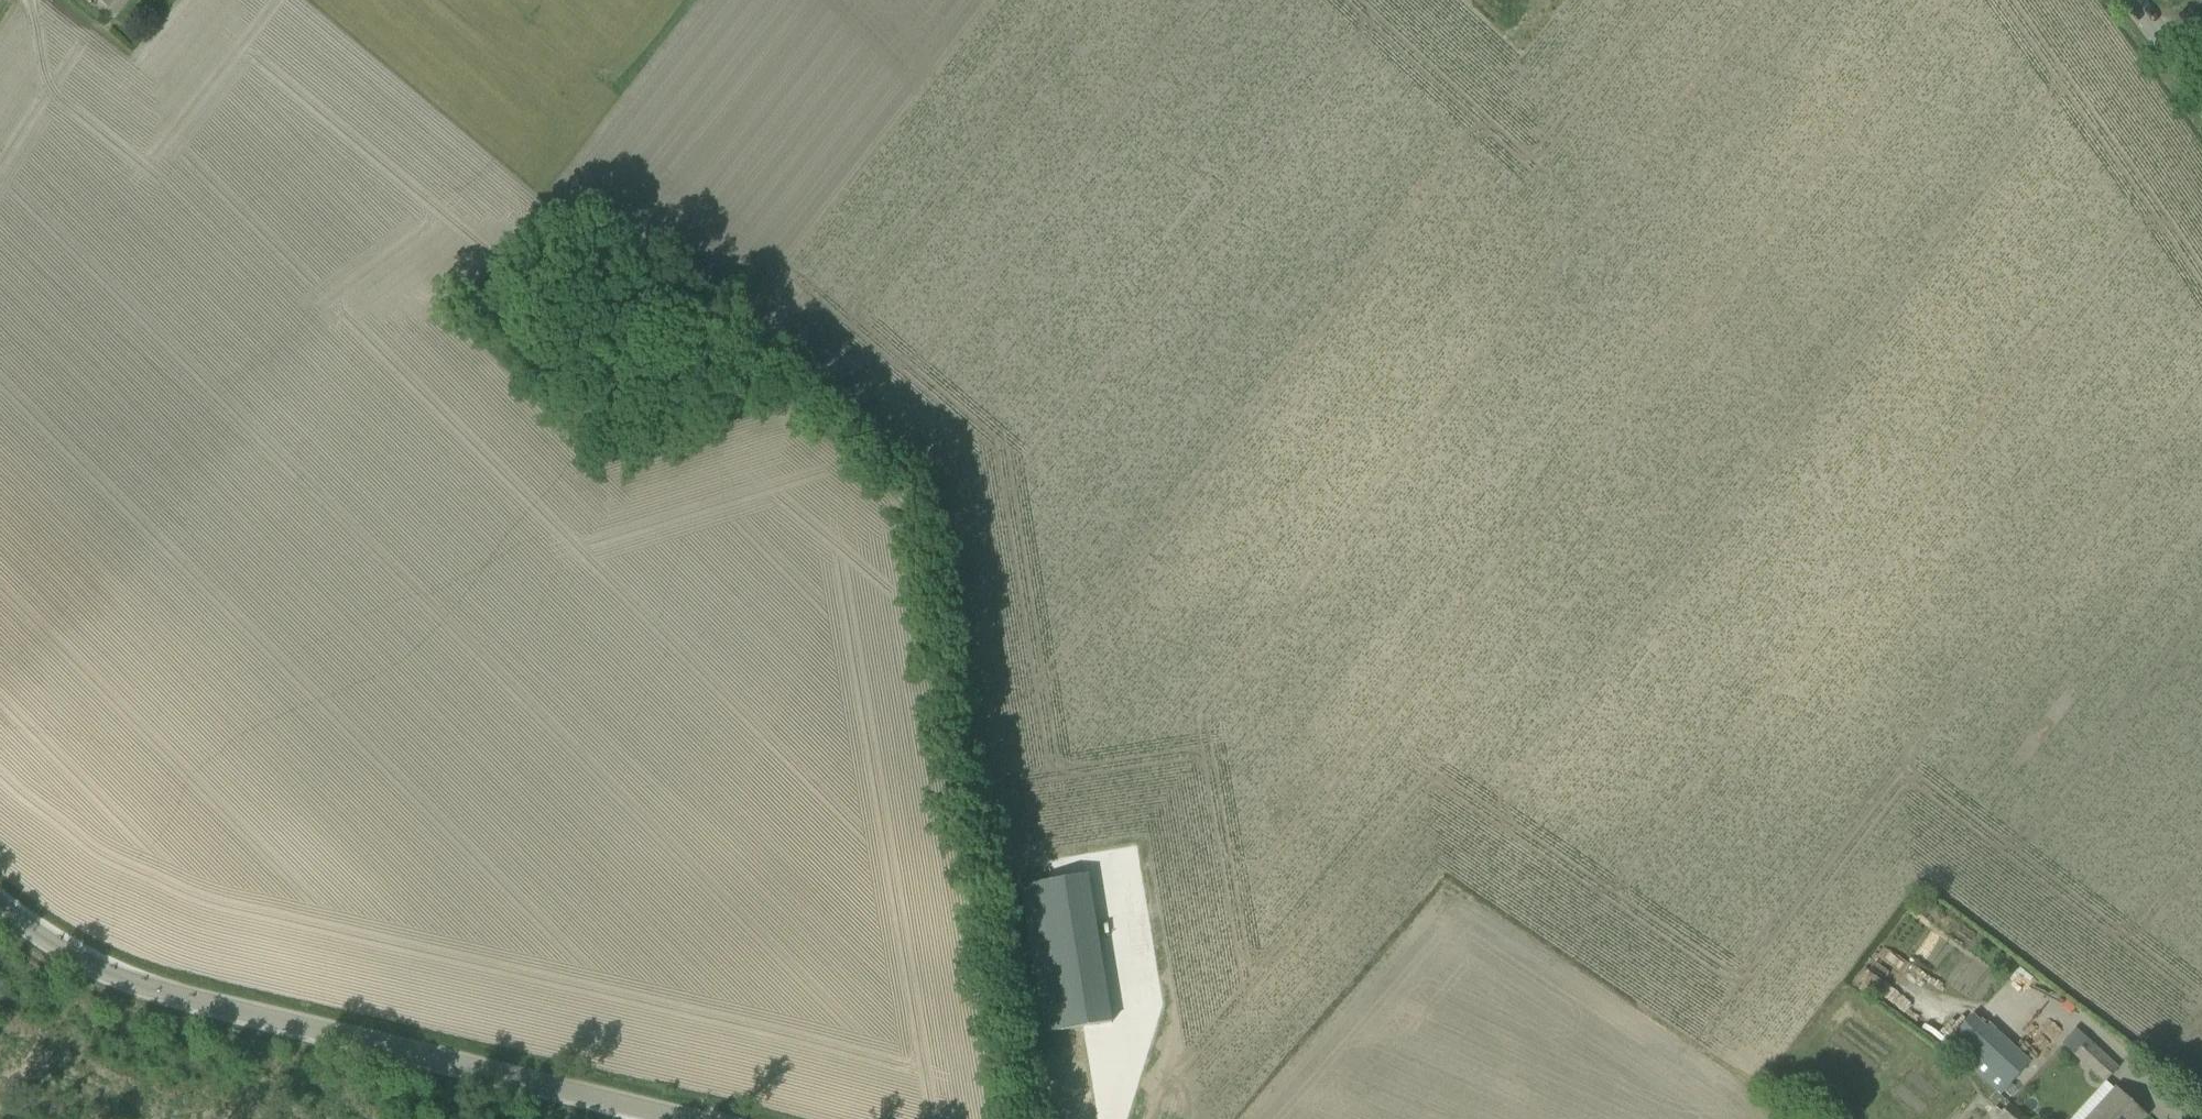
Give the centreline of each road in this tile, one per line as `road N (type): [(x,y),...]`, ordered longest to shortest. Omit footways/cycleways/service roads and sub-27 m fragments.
road 1 (unclassified): [(676,1118),(121,978),(33,934),(0,905)]
road 2 (tertiary): [(2201,99),(2133,0)]

